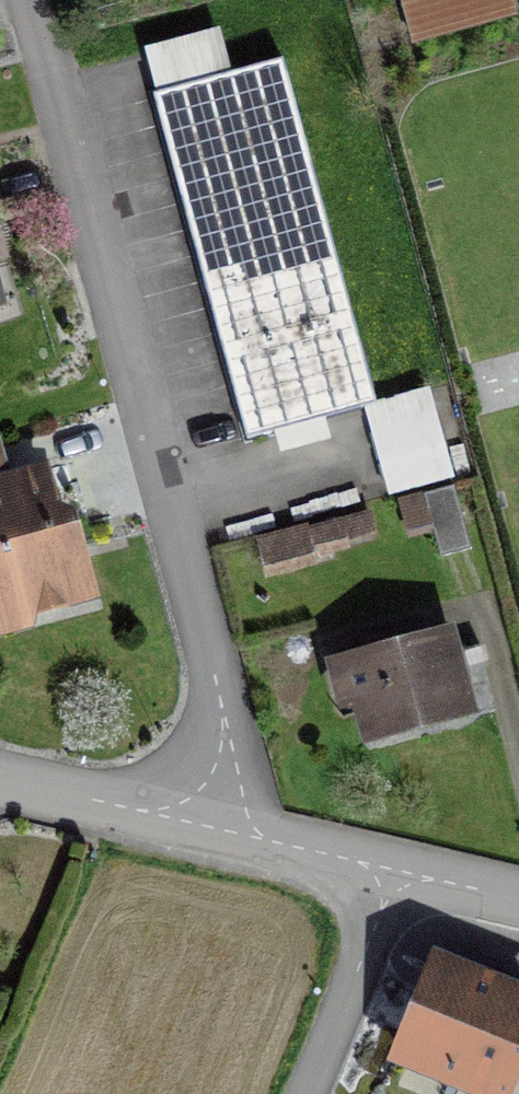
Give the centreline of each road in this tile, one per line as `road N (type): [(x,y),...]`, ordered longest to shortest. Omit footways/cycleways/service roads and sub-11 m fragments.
road 1 (residential): [(242,846),(216,686),(27,0)]
road 2 (residential): [(0,787),(242,846)]
road 3 (residential): [(315,1093),(394,884)]
road 4 (residential): [(242,846),(394,884)]
road 5 (residential): [(394,884),(518,902)]

